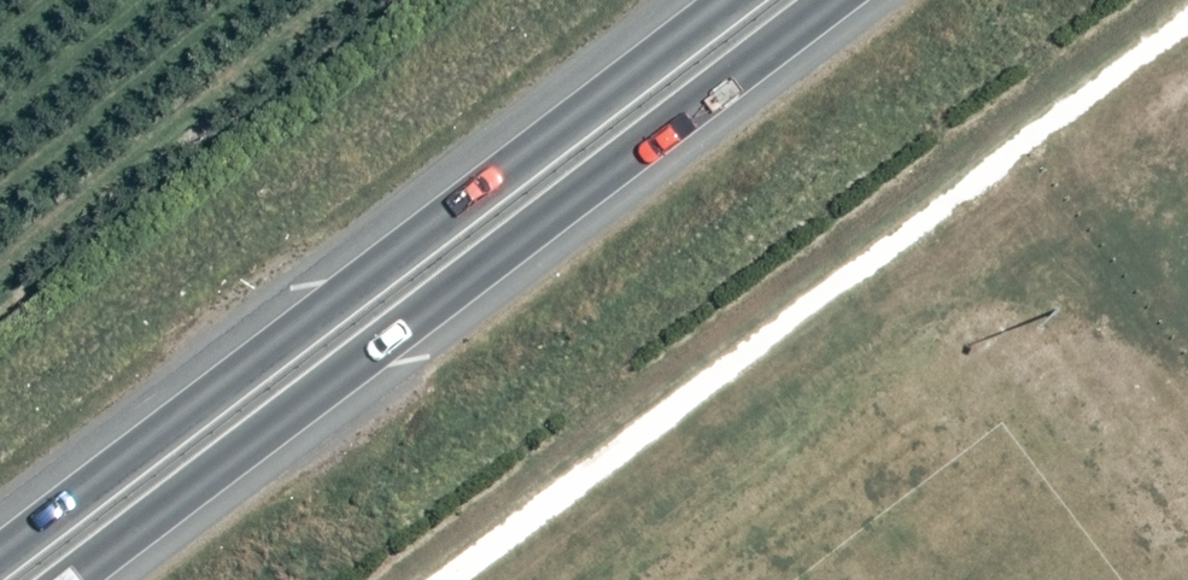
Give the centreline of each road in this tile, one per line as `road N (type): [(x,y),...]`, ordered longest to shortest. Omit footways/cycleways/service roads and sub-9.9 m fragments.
road 1 (trunk): [(836,0),(77,579)]
road 2 (trunk): [(0,554),(730,0)]

